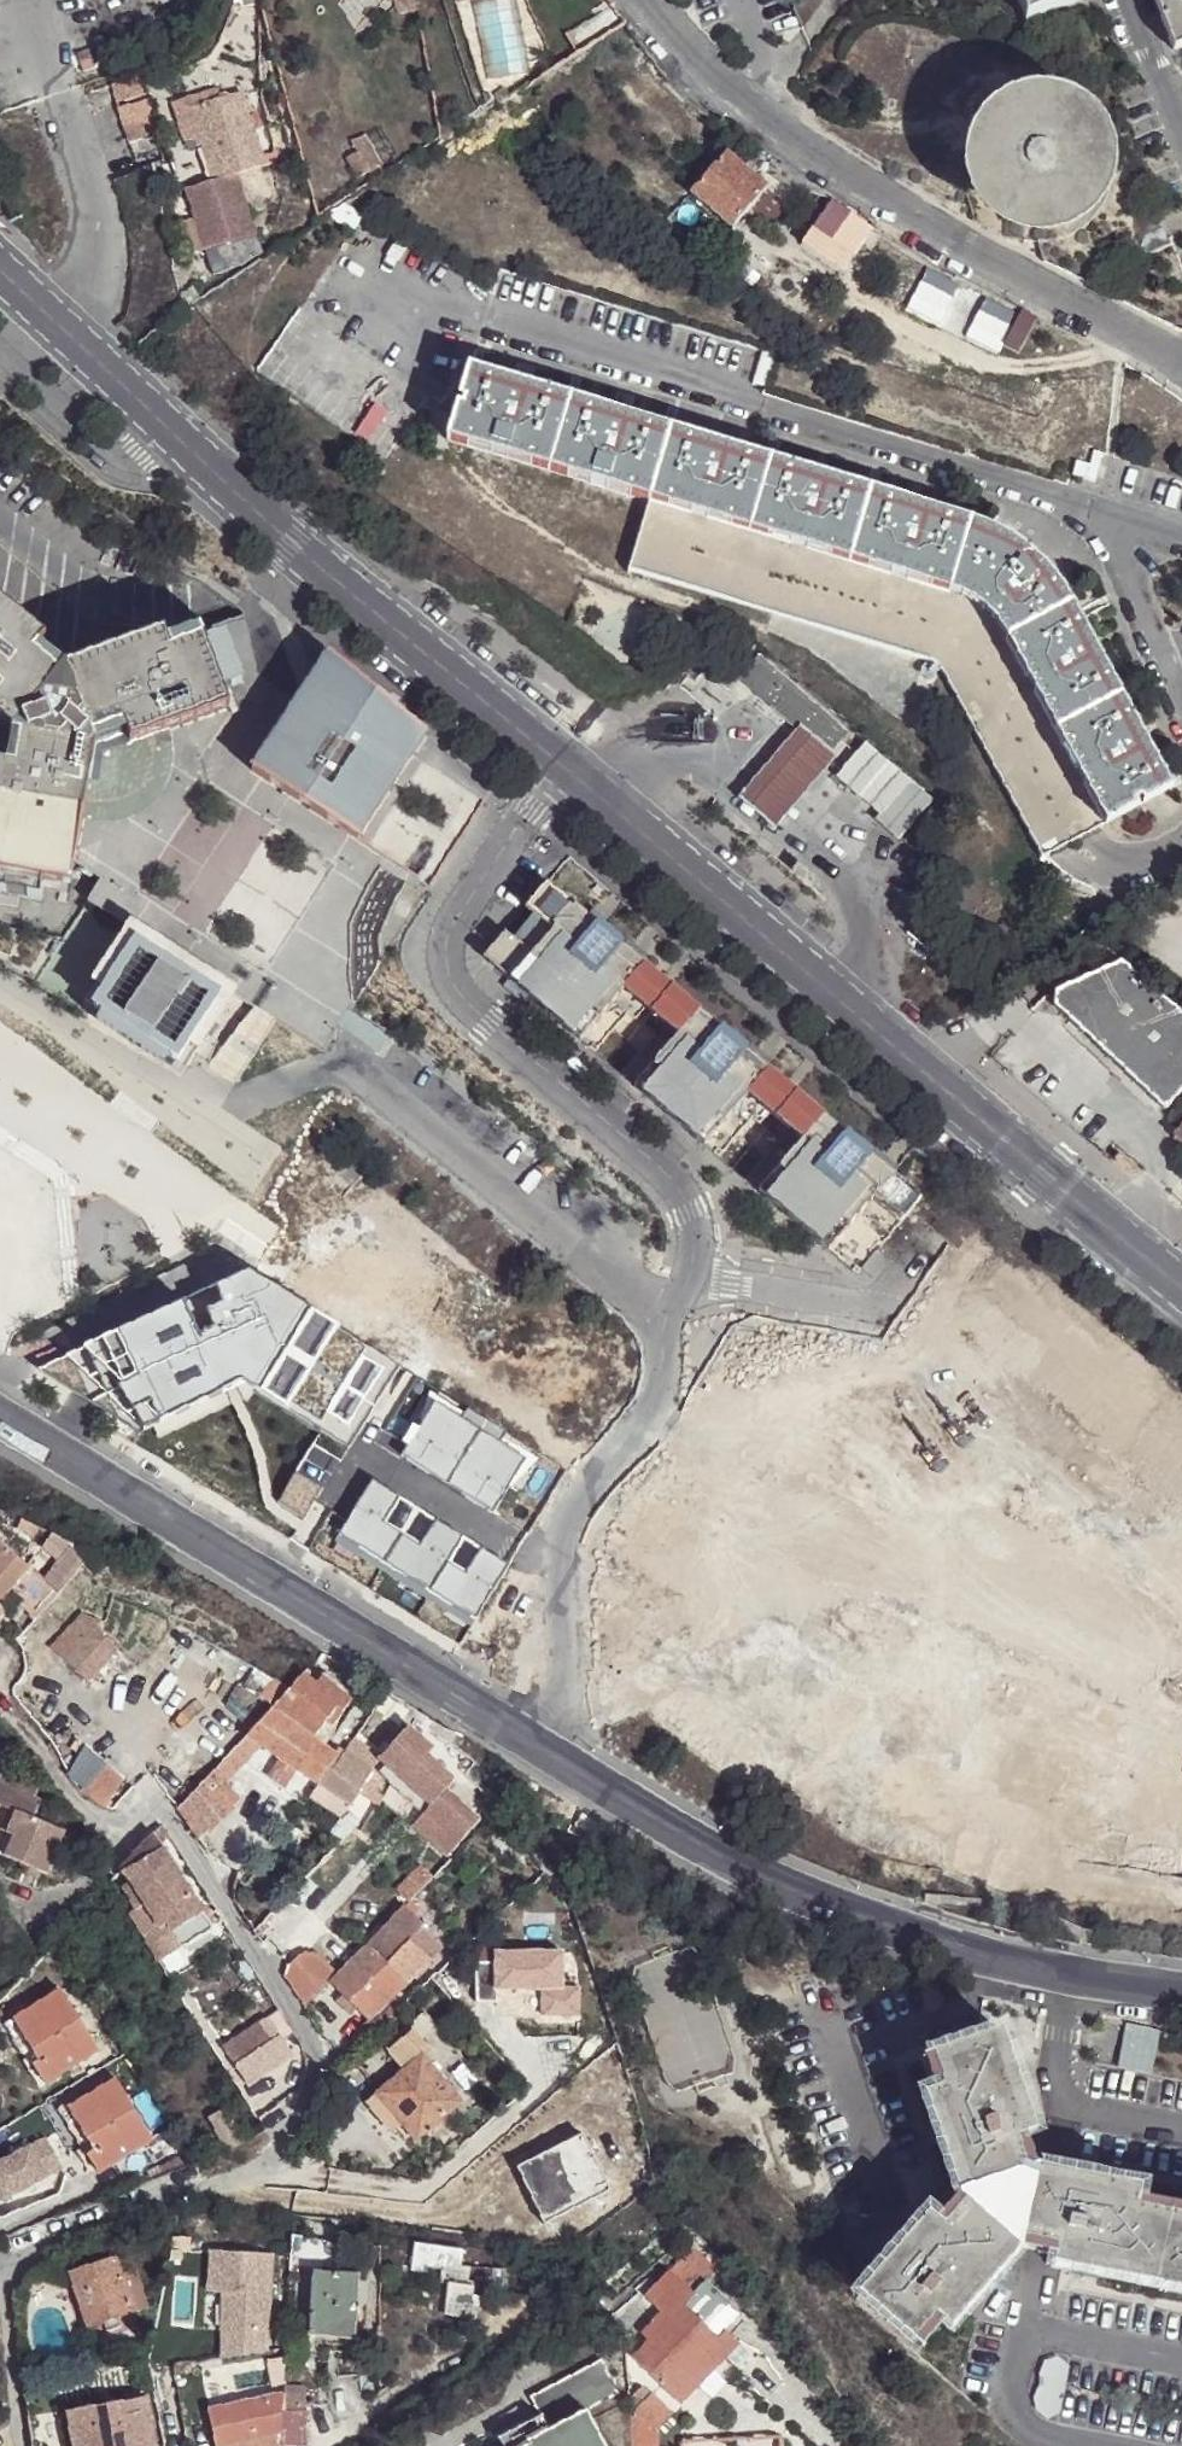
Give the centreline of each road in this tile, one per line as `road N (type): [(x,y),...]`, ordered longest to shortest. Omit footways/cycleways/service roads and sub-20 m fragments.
road 1 (secondary): [(1181,1288),(573,770)]
road 2 (secondary): [(573,770),(290,541),(0,267)]
road 3 (residential): [(1181,1994),(946,1945),(863,1917),(784,1885),(501,1721)]
road 4 (residential): [(1,2271),(239,2179),(283,2147),(302,2111),(311,2061),(284,1995),(171,1824)]
road 5 (residential): [(1181,369),(956,248),(815,154),(704,70),(645,0)]
road 6 (residential): [(573,770),(524,819),(458,912),(446,945),(448,969),(455,992),(673,1185),(692,1225),(698,1277)]
road 7 (residential): [(599,1554),(805,1687),(994,1772),(1181,1838)]
road 8 (residential): [(501,1721),(0,1415)]
road 9 (residential): [(698,1277),(708,1367),(599,1554)]
road 10 (residential): [(331,2445),(376,2408),(528,2316)]
road 11 (residential): [(599,1554),(501,1721)]
road 12 (residential): [(886,1310),(698,1277)]
road 13 (residential): [(24,2445),(1,2271)]
road 14 (residential): [(1053,2169),(1026,2331)]

